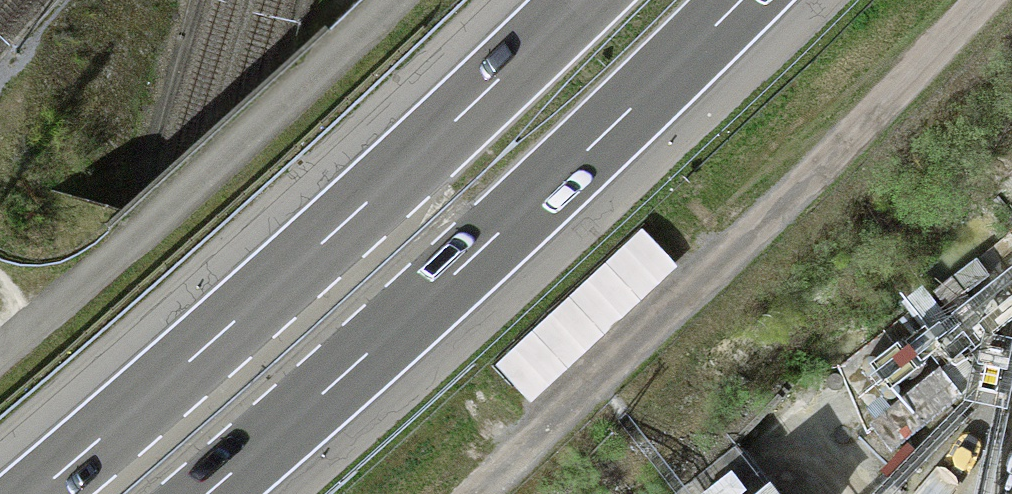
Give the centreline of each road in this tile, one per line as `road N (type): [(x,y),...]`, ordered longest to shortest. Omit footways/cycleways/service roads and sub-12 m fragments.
road 1 (motorway): [(581,0),(377,193),(35,493)]
road 2 (motorway): [(207,493),(455,273),(741,0)]
road 3 (track): [(472,493),(984,0)]

